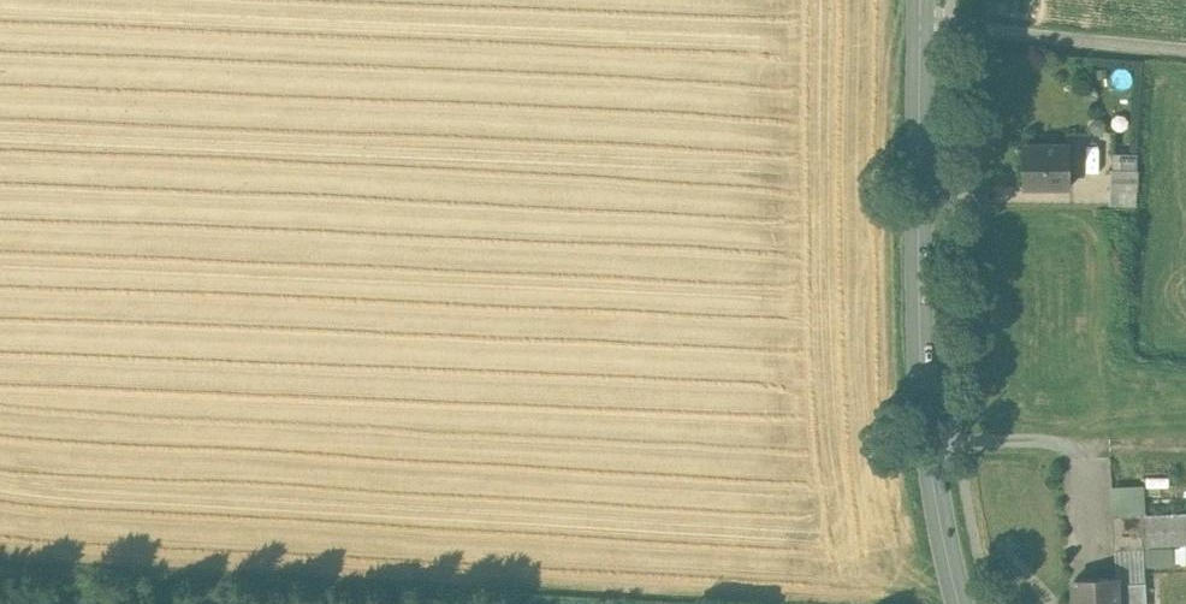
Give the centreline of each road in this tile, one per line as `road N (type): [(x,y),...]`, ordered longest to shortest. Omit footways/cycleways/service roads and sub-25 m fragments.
road 1 (secondary): [(958,603),(933,462),(920,302),(918,0)]
road 2 (track): [(917,23),(1185,49)]

